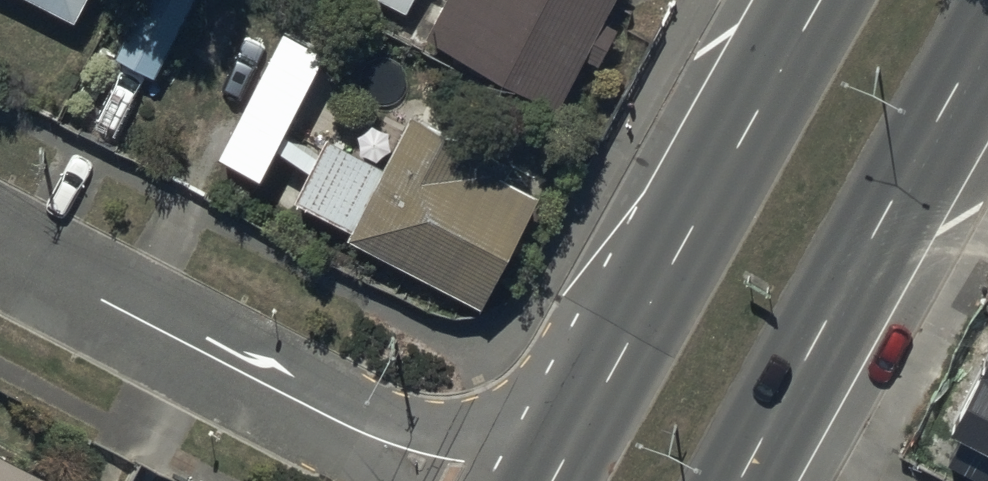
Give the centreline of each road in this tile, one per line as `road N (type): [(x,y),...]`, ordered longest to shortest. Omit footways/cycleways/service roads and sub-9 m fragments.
road 1 (primary): [(554,480),(822,0)]
road 2 (residential): [(0,245),(456,480)]
road 3 (primary): [(987,34),(742,480)]

